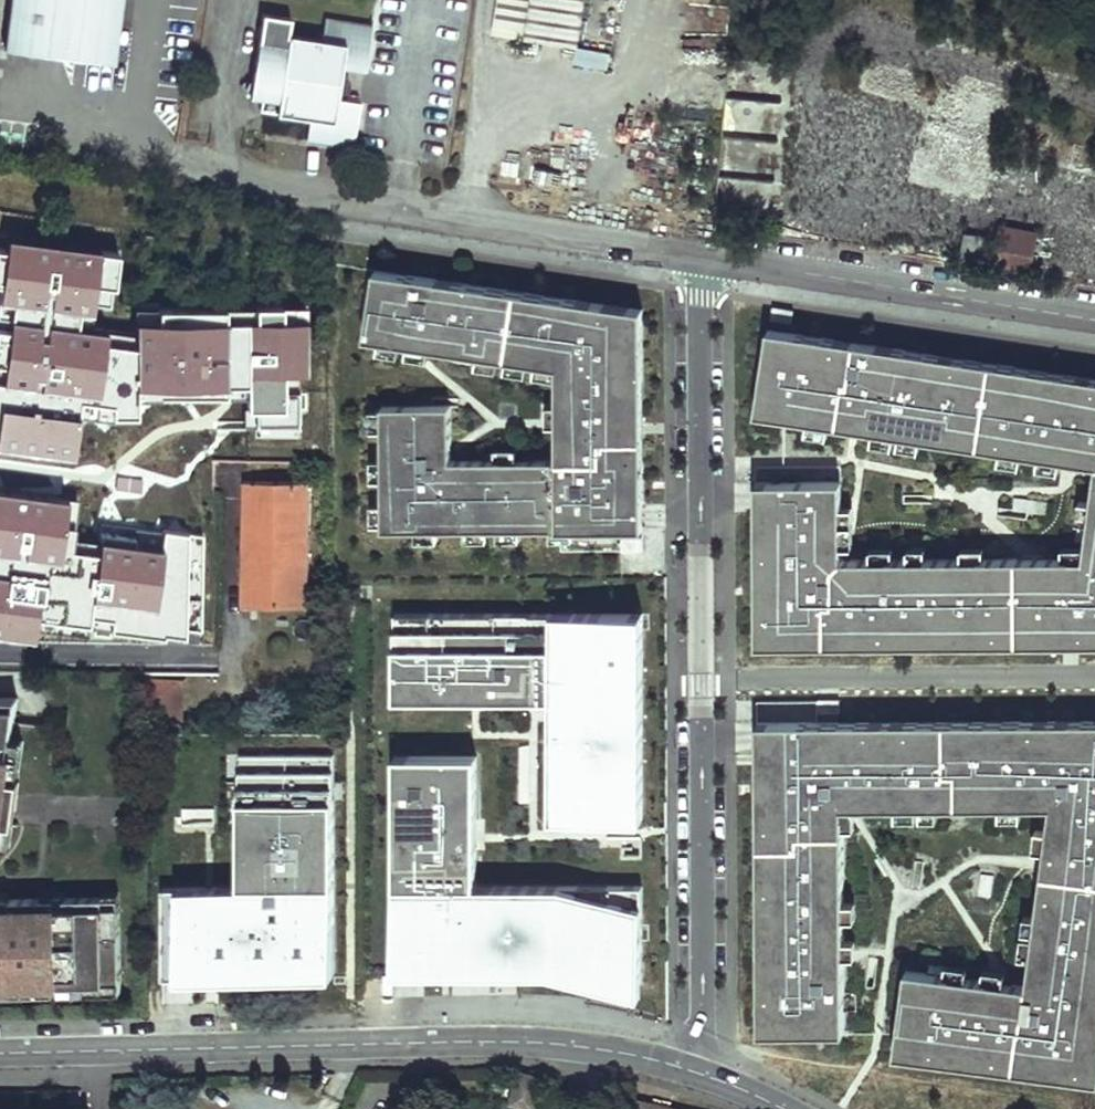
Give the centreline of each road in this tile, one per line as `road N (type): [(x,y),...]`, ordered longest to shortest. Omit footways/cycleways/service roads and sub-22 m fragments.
road 1 (residential): [(0,1052),(528,1040),(693,1070)]
road 2 (residential): [(707,257),(170,159)]
road 3 (residential): [(700,682),(698,300),(707,257)]
road 4 (residential): [(700,682),(1094,676)]
road 5 (residential): [(1094,314),(707,257)]
road 6 (residential): [(693,1070),(703,1031),(700,682)]
road 7 (residential): [(0,665),(204,670)]

